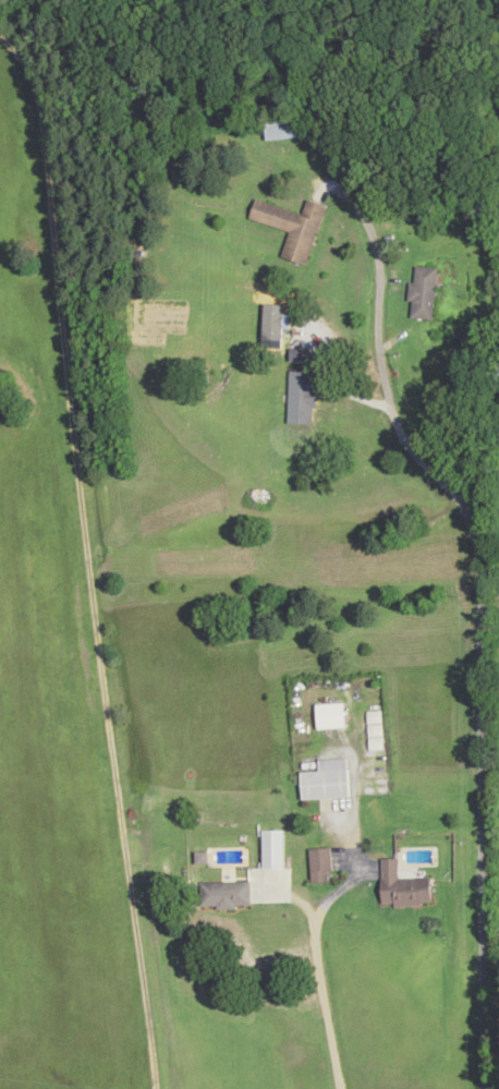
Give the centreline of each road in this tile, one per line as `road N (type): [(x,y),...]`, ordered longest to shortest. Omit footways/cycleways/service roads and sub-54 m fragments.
road 1 (residential): [(479,1088),(477,567),(448,488),(357,451),(336,323),(304,277)]
road 2 (residential): [(357,451),(498,341)]

